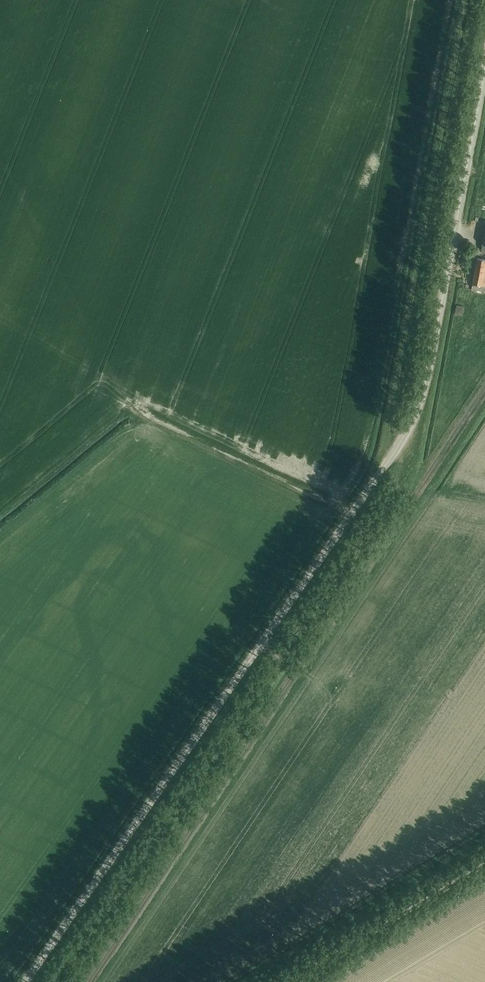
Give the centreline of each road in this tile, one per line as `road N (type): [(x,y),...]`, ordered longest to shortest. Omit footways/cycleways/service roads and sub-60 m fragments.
road 1 (unclassified): [(18,981),(415,410),(484,68)]
road 2 (track): [(392,447),(411,461),(49,981)]
road 3 (track): [(392,447),(390,419),(466,0)]
road 4 (track): [(347,508),(137,414)]
road 5 (track): [(297,981),(484,868)]

